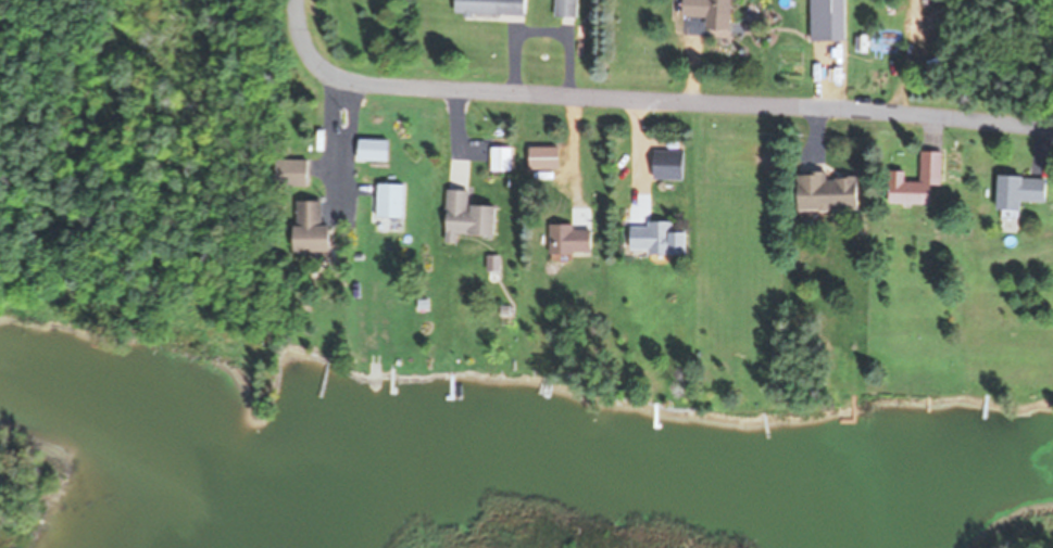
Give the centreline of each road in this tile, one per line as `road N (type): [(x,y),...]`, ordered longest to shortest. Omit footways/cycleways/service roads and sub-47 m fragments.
road 1 (residential): [(1052,124),(346,82),(326,77),(310,54),(297,0)]

